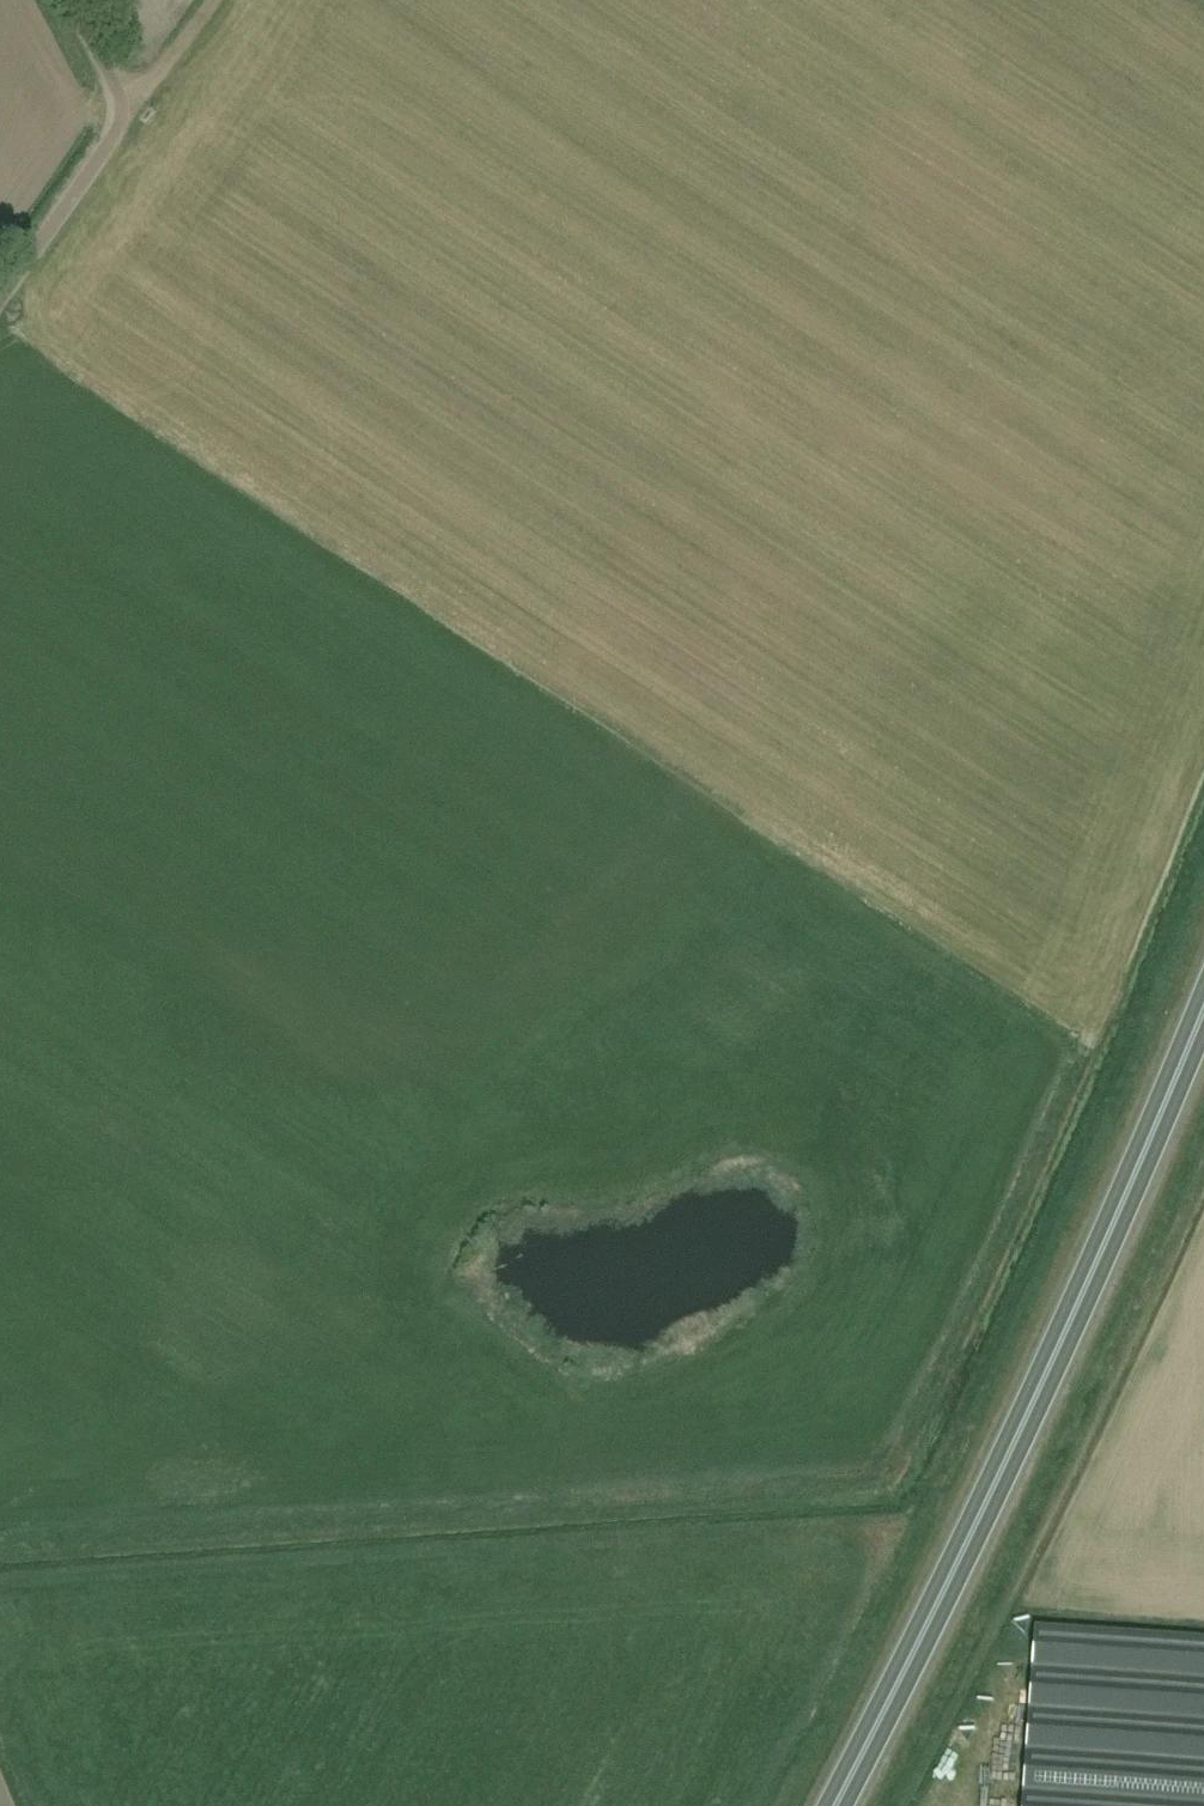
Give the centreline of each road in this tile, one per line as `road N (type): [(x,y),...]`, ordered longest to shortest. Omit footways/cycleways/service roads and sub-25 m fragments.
road 1 (trunk): [(837,1805),(1028,1415),(1203,1011)]
road 2 (unclassified): [(0,299),(111,137),(112,79),(68,0)]
road 3 (track): [(210,0),(156,78),(116,113)]

